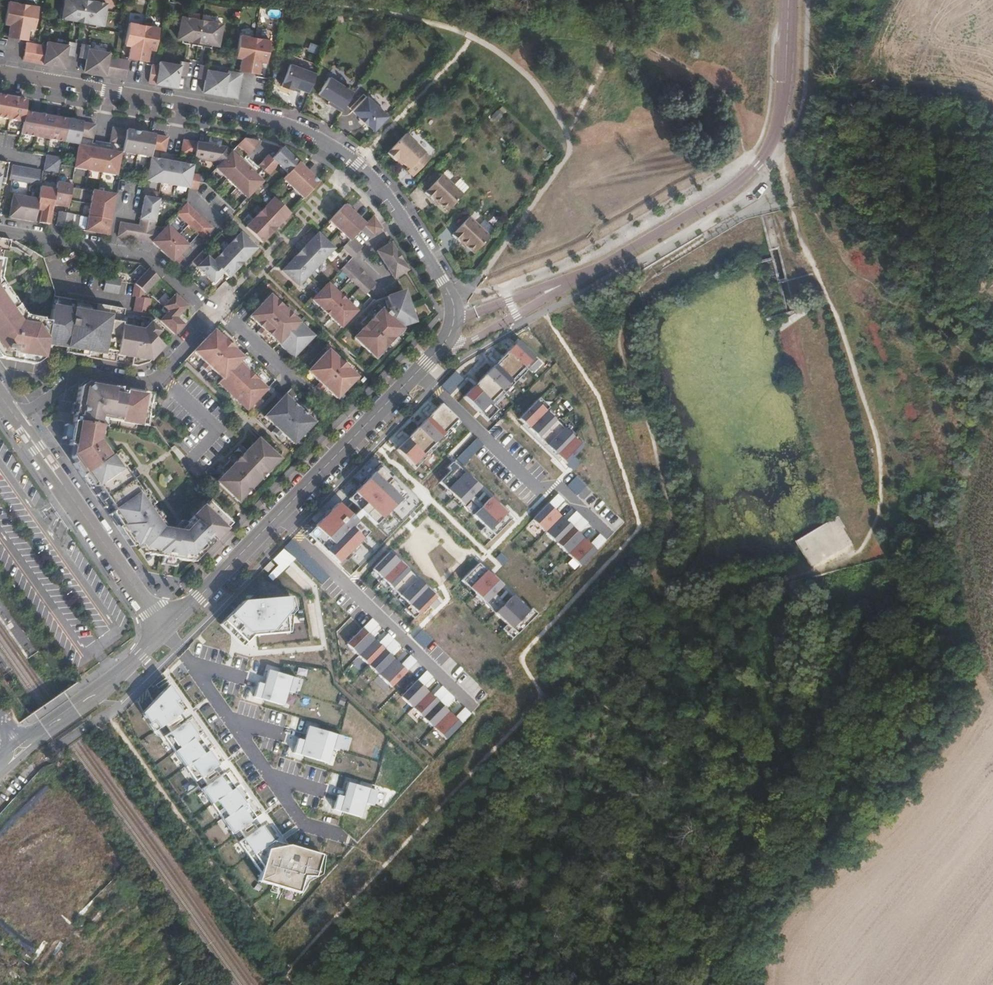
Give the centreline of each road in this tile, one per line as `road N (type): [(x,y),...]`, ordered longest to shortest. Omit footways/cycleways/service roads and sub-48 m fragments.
road 1 (track): [(792,199),(746,212),(654,268),(625,312),(622,358),(672,511),(670,538),(653,566),(660,586),(685,605),(858,556),(879,514),(876,435),(794,208)]
road 2 (residential): [(453,320),(451,296),(384,189),(328,142),(273,119),(0,73)]
road 3 (residential): [(166,629),(437,352)]
road 4 (unclassified): [(581,276),(758,165),(782,108),(789,0)]
road 5 (residential): [(166,629),(17,418)]
road 6 (residential): [(0,229),(143,255),(213,316)]
road 7 (residential): [(213,316),(152,381),(83,374),(17,418)]
road 8 (unclassified): [(437,352),(581,276)]
road 9 (unclassified): [(581,276),(453,320)]

